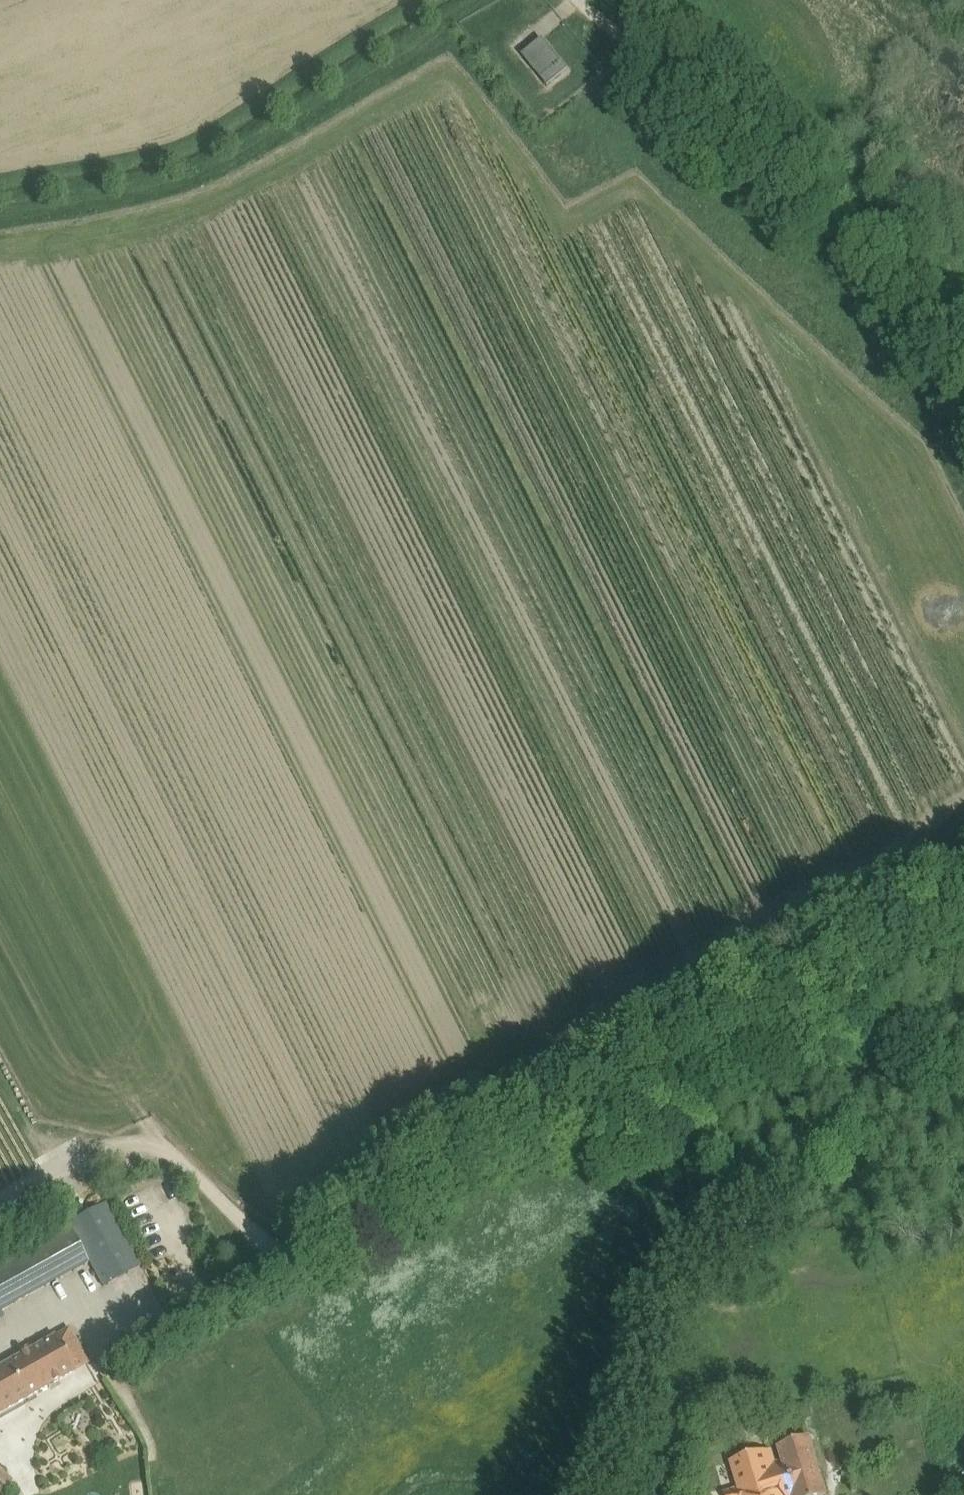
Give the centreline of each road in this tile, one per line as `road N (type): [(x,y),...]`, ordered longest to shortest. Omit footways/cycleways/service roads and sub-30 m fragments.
road 1 (track): [(35,1494),(25,1426),(78,1386),(963,887)]
road 2 (track): [(963,309),(586,0)]

